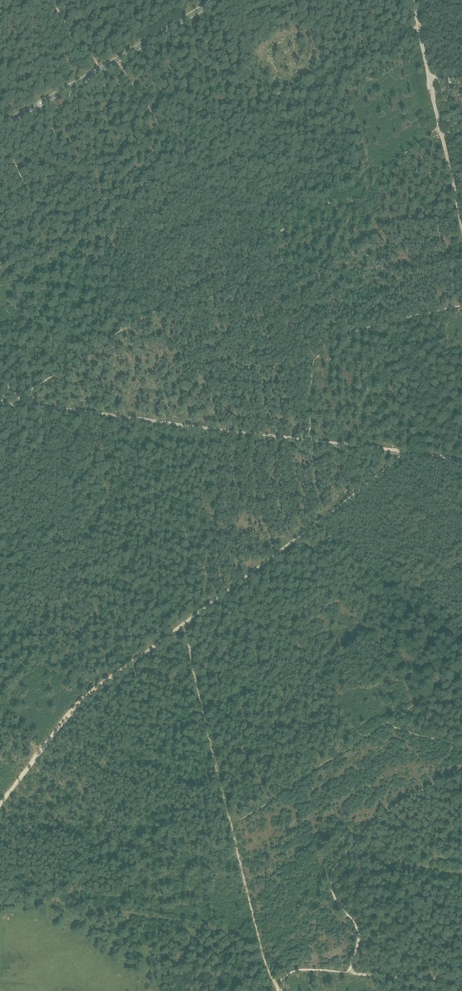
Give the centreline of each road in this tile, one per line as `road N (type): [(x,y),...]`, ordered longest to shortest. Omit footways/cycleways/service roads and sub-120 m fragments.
road 1 (track): [(0,803),(82,700),(408,452)]
road 2 (track): [(461,463),(30,406)]
road 3 (track): [(276,983),(184,623)]
road 4 (tertiary): [(0,125),(215,0)]
road 5 (track): [(362,739),(245,577)]

